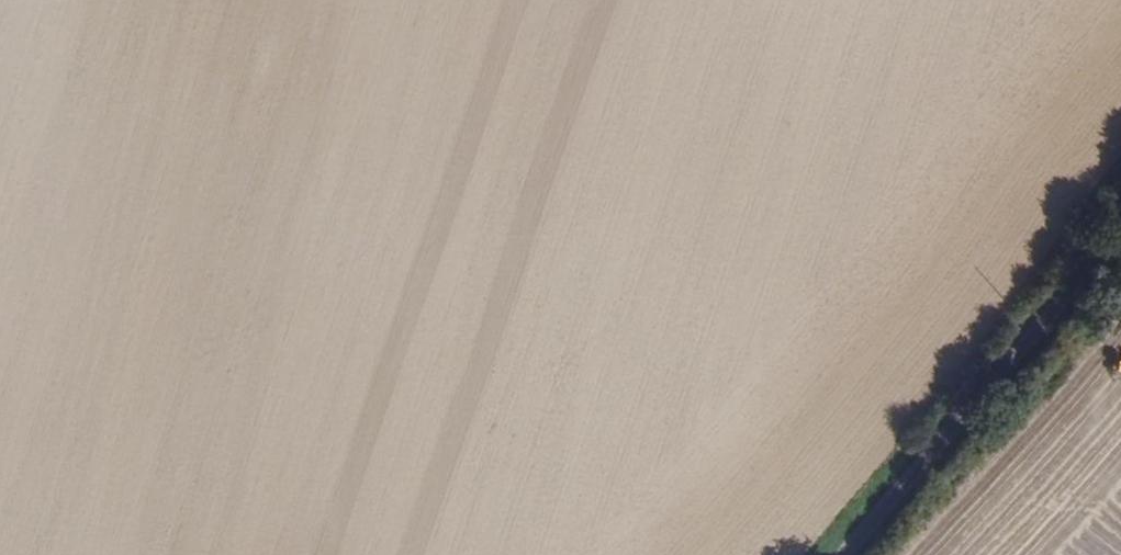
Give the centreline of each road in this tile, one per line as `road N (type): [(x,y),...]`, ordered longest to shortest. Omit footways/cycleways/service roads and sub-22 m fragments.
road 1 (unclassified): [(867,554),(1120,238)]

